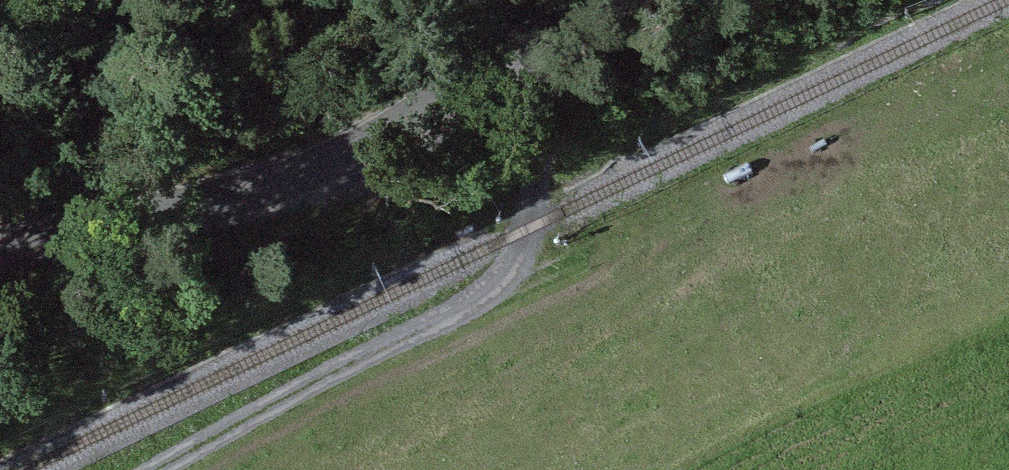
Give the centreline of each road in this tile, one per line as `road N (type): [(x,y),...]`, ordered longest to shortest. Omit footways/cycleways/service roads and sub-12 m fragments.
road 1 (unclassified): [(622,0),(319,177),(0,255)]
road 2 (track): [(502,68),(541,123),(528,228),(502,286),(164,469)]

